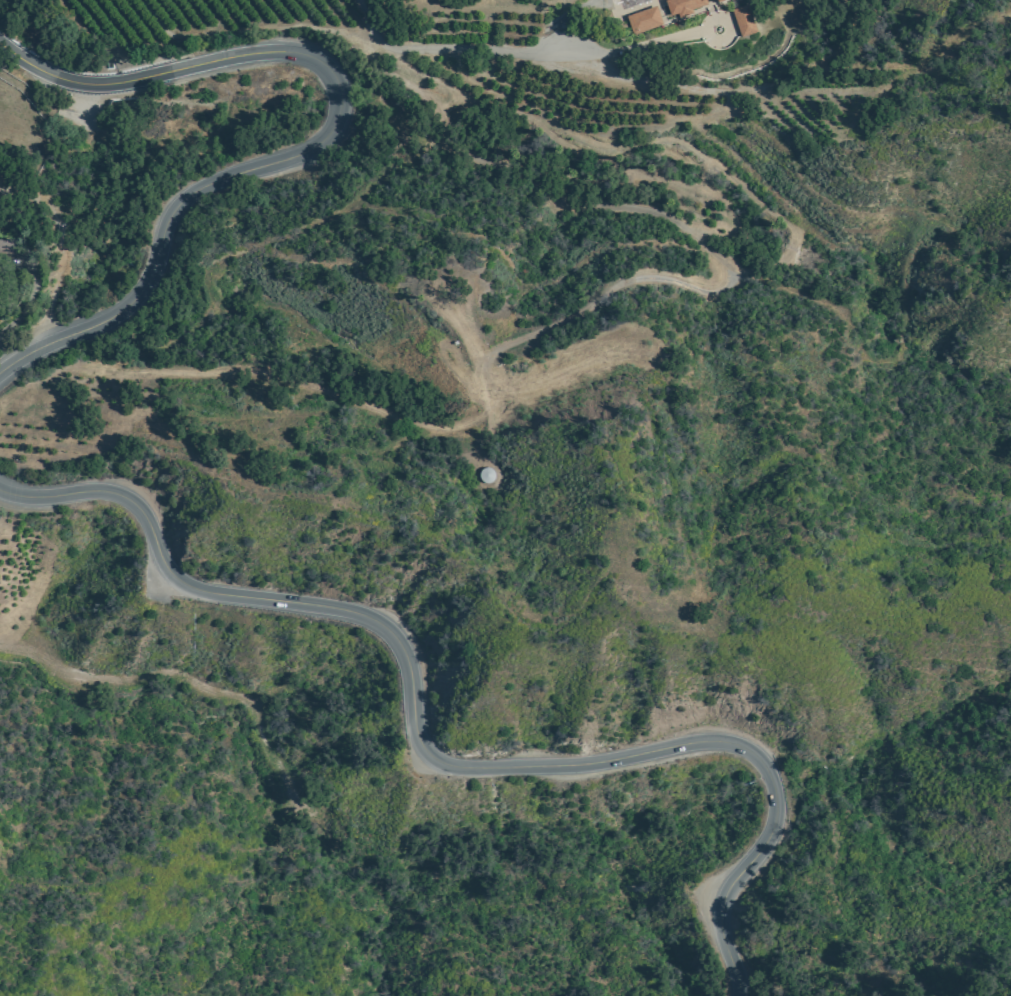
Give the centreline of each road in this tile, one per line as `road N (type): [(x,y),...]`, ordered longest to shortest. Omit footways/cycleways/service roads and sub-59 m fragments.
road 1 (track): [(262,494),(412,519),(486,576),(528,623),(558,627),(621,569),(639,607),(665,626),(696,625),(701,612),(647,400),(613,378),(513,381),(456,430),(273,376),(70,371),(0,407)]
road 2 (primary): [(735,995),(719,914),(773,813),(768,771),(746,746),(700,732),(607,757),(444,767),(419,739),(402,656),(375,618),(188,588),(164,567),(141,510),(115,490),(42,498),(0,491)]
road 3 (primary): [(0,364),(135,293),(182,198),(310,141),(330,121),(335,100),(318,64),(282,51),(85,82),(50,74),(0,42)]
road 4 (track): [(1010,6),(979,19),(922,65),(802,76),(758,91),(681,89),(611,73),(572,47)]

